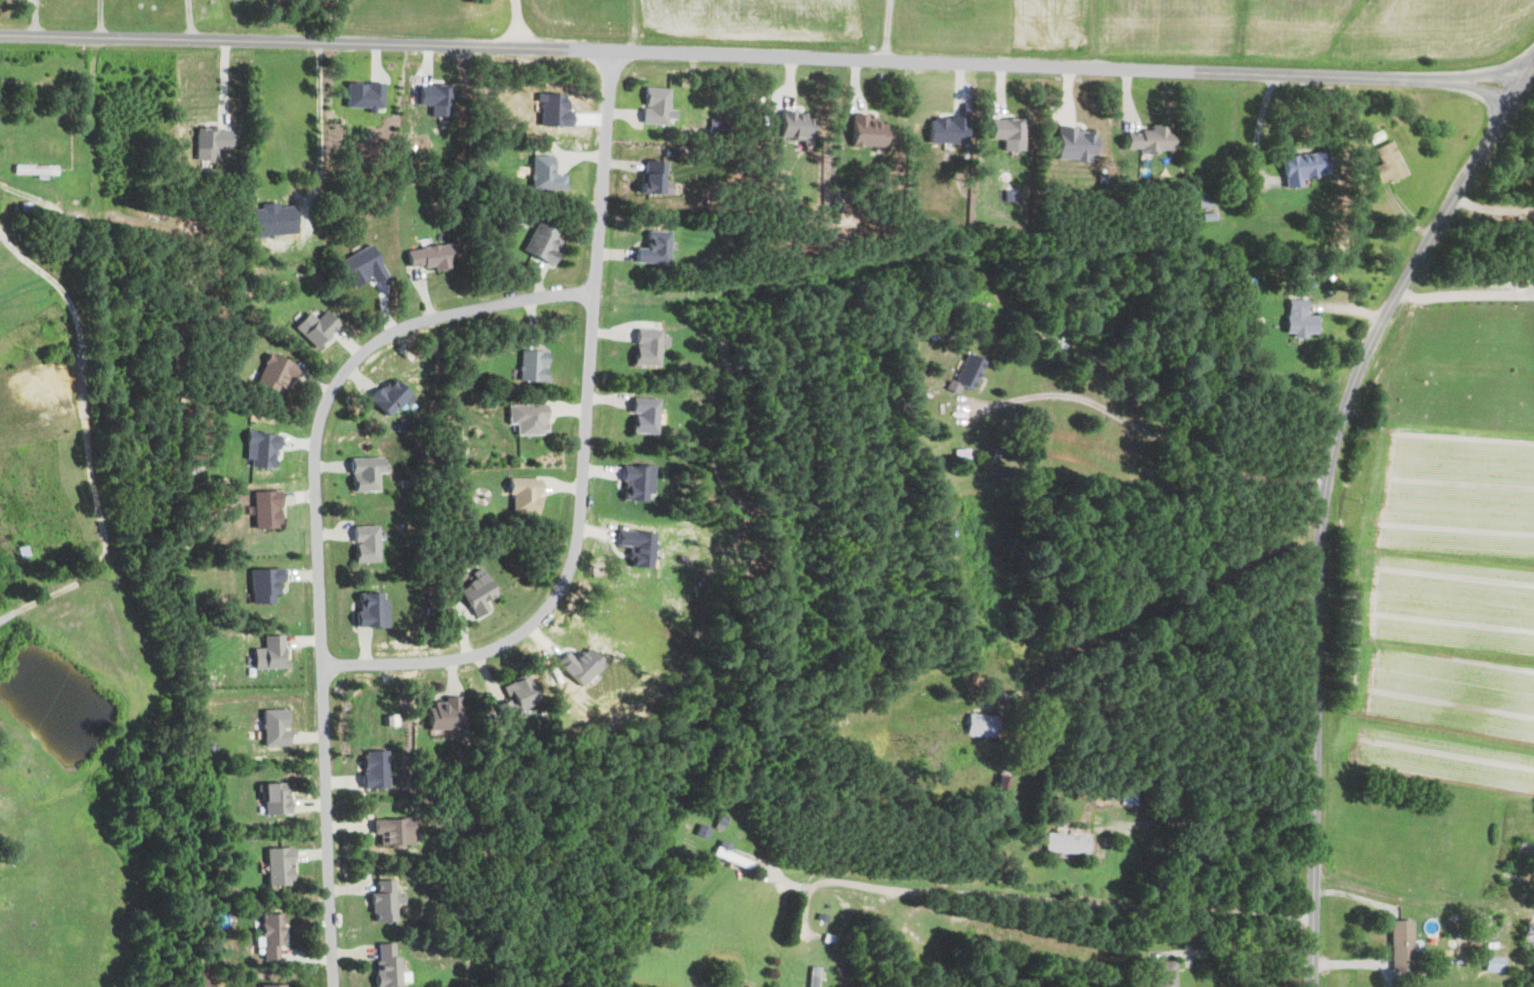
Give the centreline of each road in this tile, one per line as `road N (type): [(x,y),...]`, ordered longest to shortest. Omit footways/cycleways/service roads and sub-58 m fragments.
road 1 (residential): [(1527,86),(0,38)]
road 2 (residential): [(1316,986),(1319,685),(1328,498),(1341,427),(1387,312),(1533,75)]
road 3 (residential): [(333,986),(312,452),(320,416),(365,353),(394,333),(426,319),(594,289)]
road 4 (residential): [(611,56),(574,550),(564,586),(525,631),(478,657),(321,670)]
road 5 (residential): [(1314,910),(1152,916),(911,900),(774,902)]
road 6 (residential): [(0,229),(70,300),(77,321),(104,547),(86,582),(0,638)]
road 7 (residential): [(0,802),(24,813),(52,811),(92,788),(138,712)]

